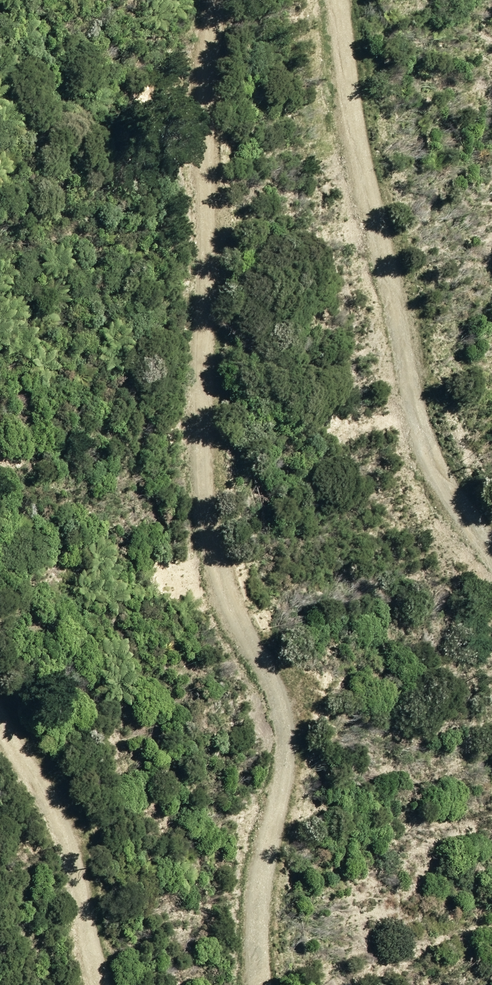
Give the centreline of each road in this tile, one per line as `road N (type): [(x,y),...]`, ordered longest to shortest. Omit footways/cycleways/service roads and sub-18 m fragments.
road 1 (track): [(251,0),(210,313),(206,570),(289,738),(255,926),(261,984)]
road 2 (track): [(491,546),(467,513),(411,394),(351,97),(344,0)]
road 3 (track): [(96,984),(66,844),(0,725)]

